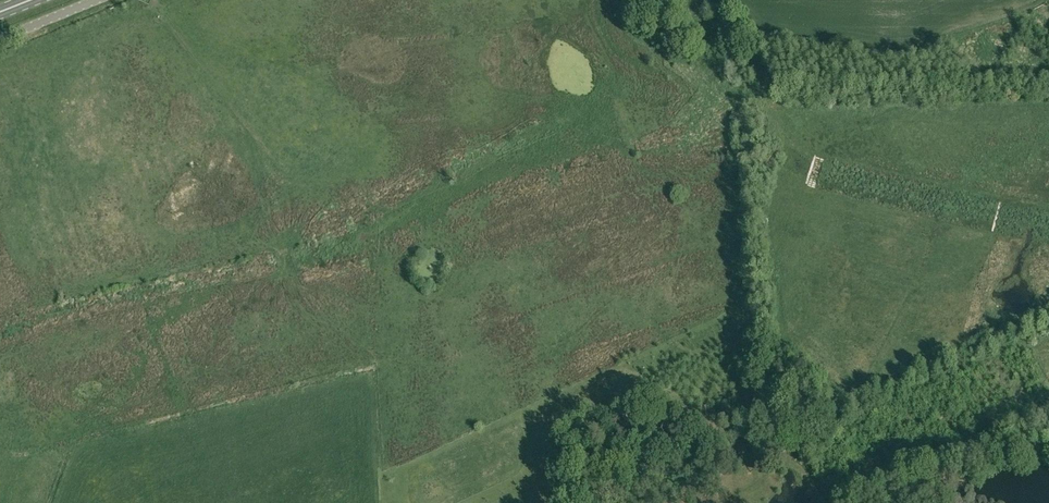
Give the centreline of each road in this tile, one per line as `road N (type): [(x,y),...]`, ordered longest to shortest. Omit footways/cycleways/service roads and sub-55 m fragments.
road 1 (track): [(1048,101),(847,105)]

